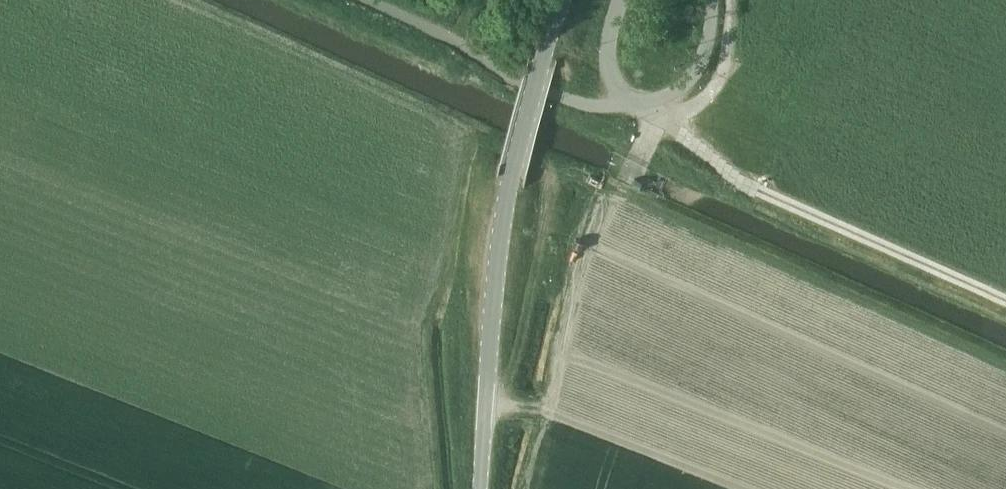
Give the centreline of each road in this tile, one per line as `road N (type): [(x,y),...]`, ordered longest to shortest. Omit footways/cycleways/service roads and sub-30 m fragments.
road 1 (track): [(186,0),(462,125),(430,332),(435,488)]
road 2 (unclassified): [(481,488),(512,174),(563,0)]
road 3 (track): [(659,118),(708,161),(764,191),(1005,300)]
road 4 (track): [(729,0),(720,78),(705,96),(659,118)]

